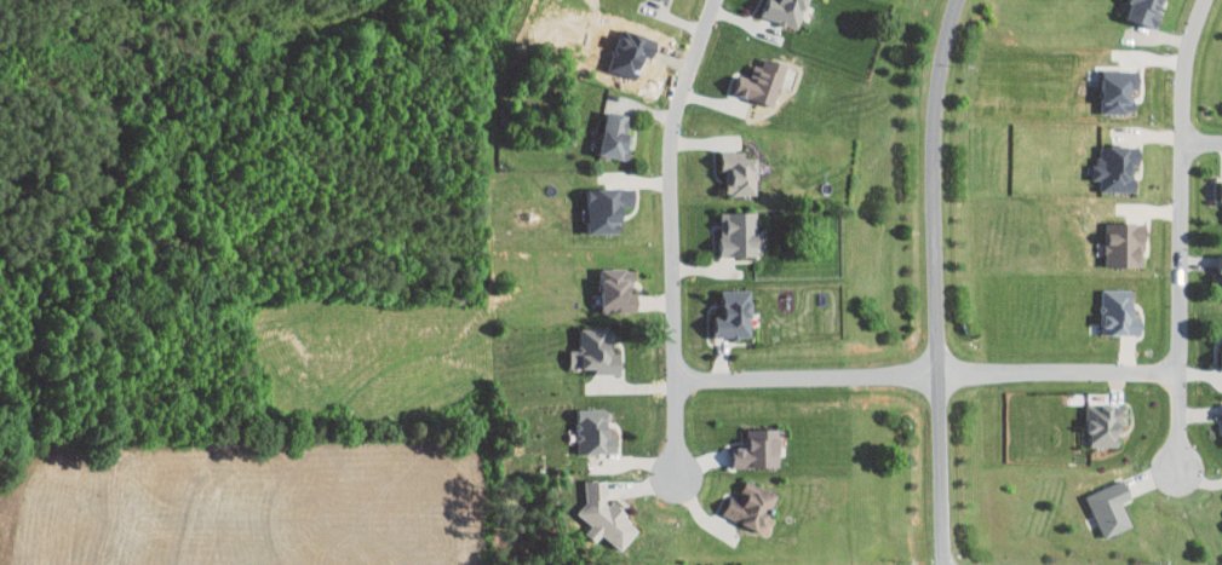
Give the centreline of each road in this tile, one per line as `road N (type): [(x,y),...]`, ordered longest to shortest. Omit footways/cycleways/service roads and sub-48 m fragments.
road 1 (residential): [(950,564),(933,136),(935,81),(958,0)]
road 2 (residential): [(679,377),(1180,369)]
road 3 (residential): [(682,482),(673,152),(715,0)]
road 4 (residential): [(1178,471),(1186,76),(1207,0)]

